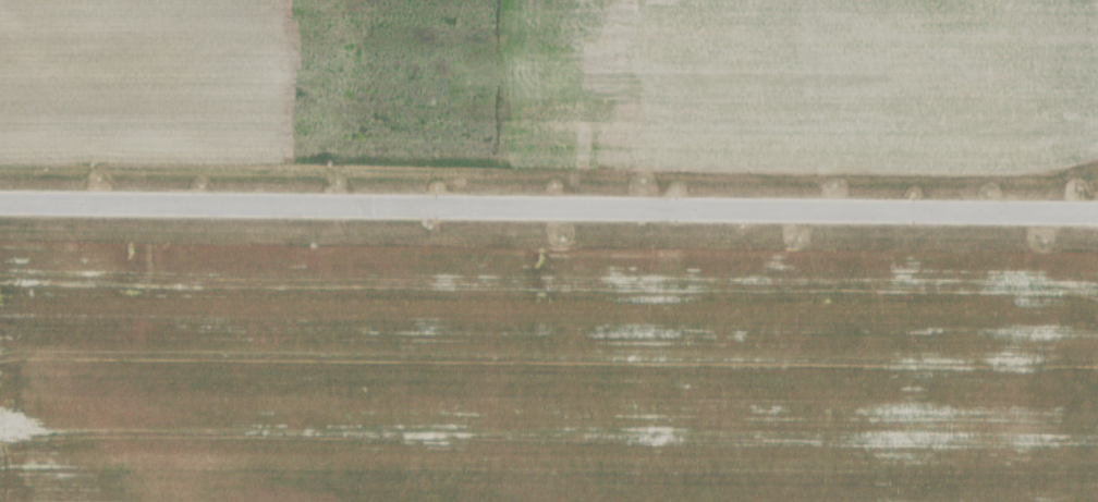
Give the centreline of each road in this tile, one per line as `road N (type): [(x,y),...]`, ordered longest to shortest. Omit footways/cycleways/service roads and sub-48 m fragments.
road 1 (residential): [(0,200),(1097,211)]

